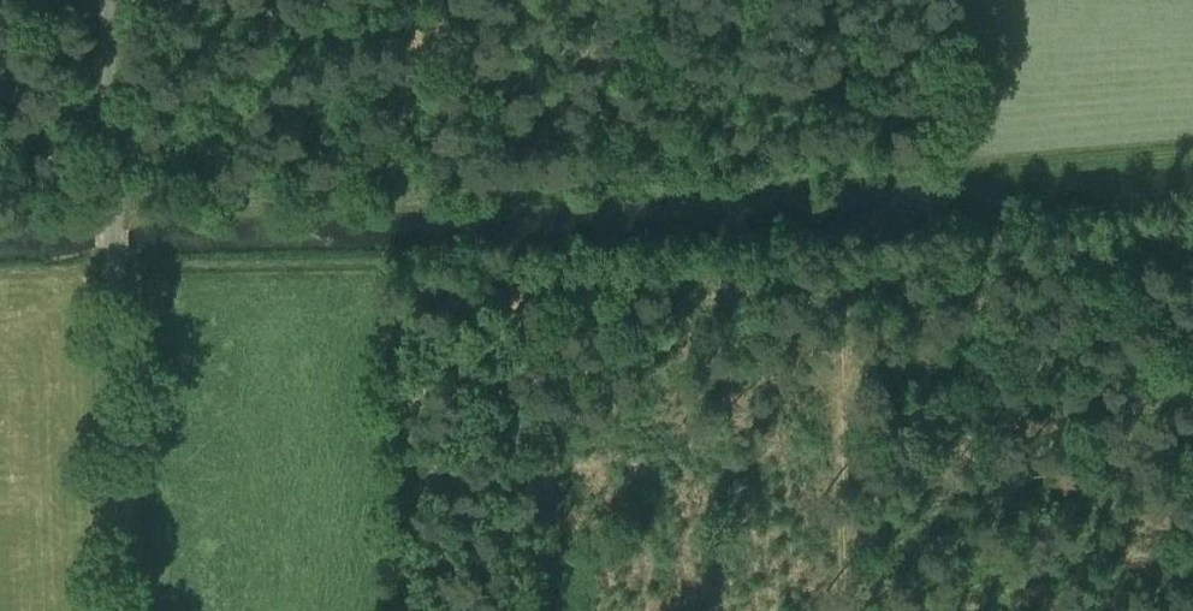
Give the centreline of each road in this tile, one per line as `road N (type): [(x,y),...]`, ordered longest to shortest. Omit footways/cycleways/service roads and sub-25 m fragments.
road 1 (track): [(847,610),(837,238),(1192,223)]
road 2 (unclassified): [(122,610),(106,0)]

